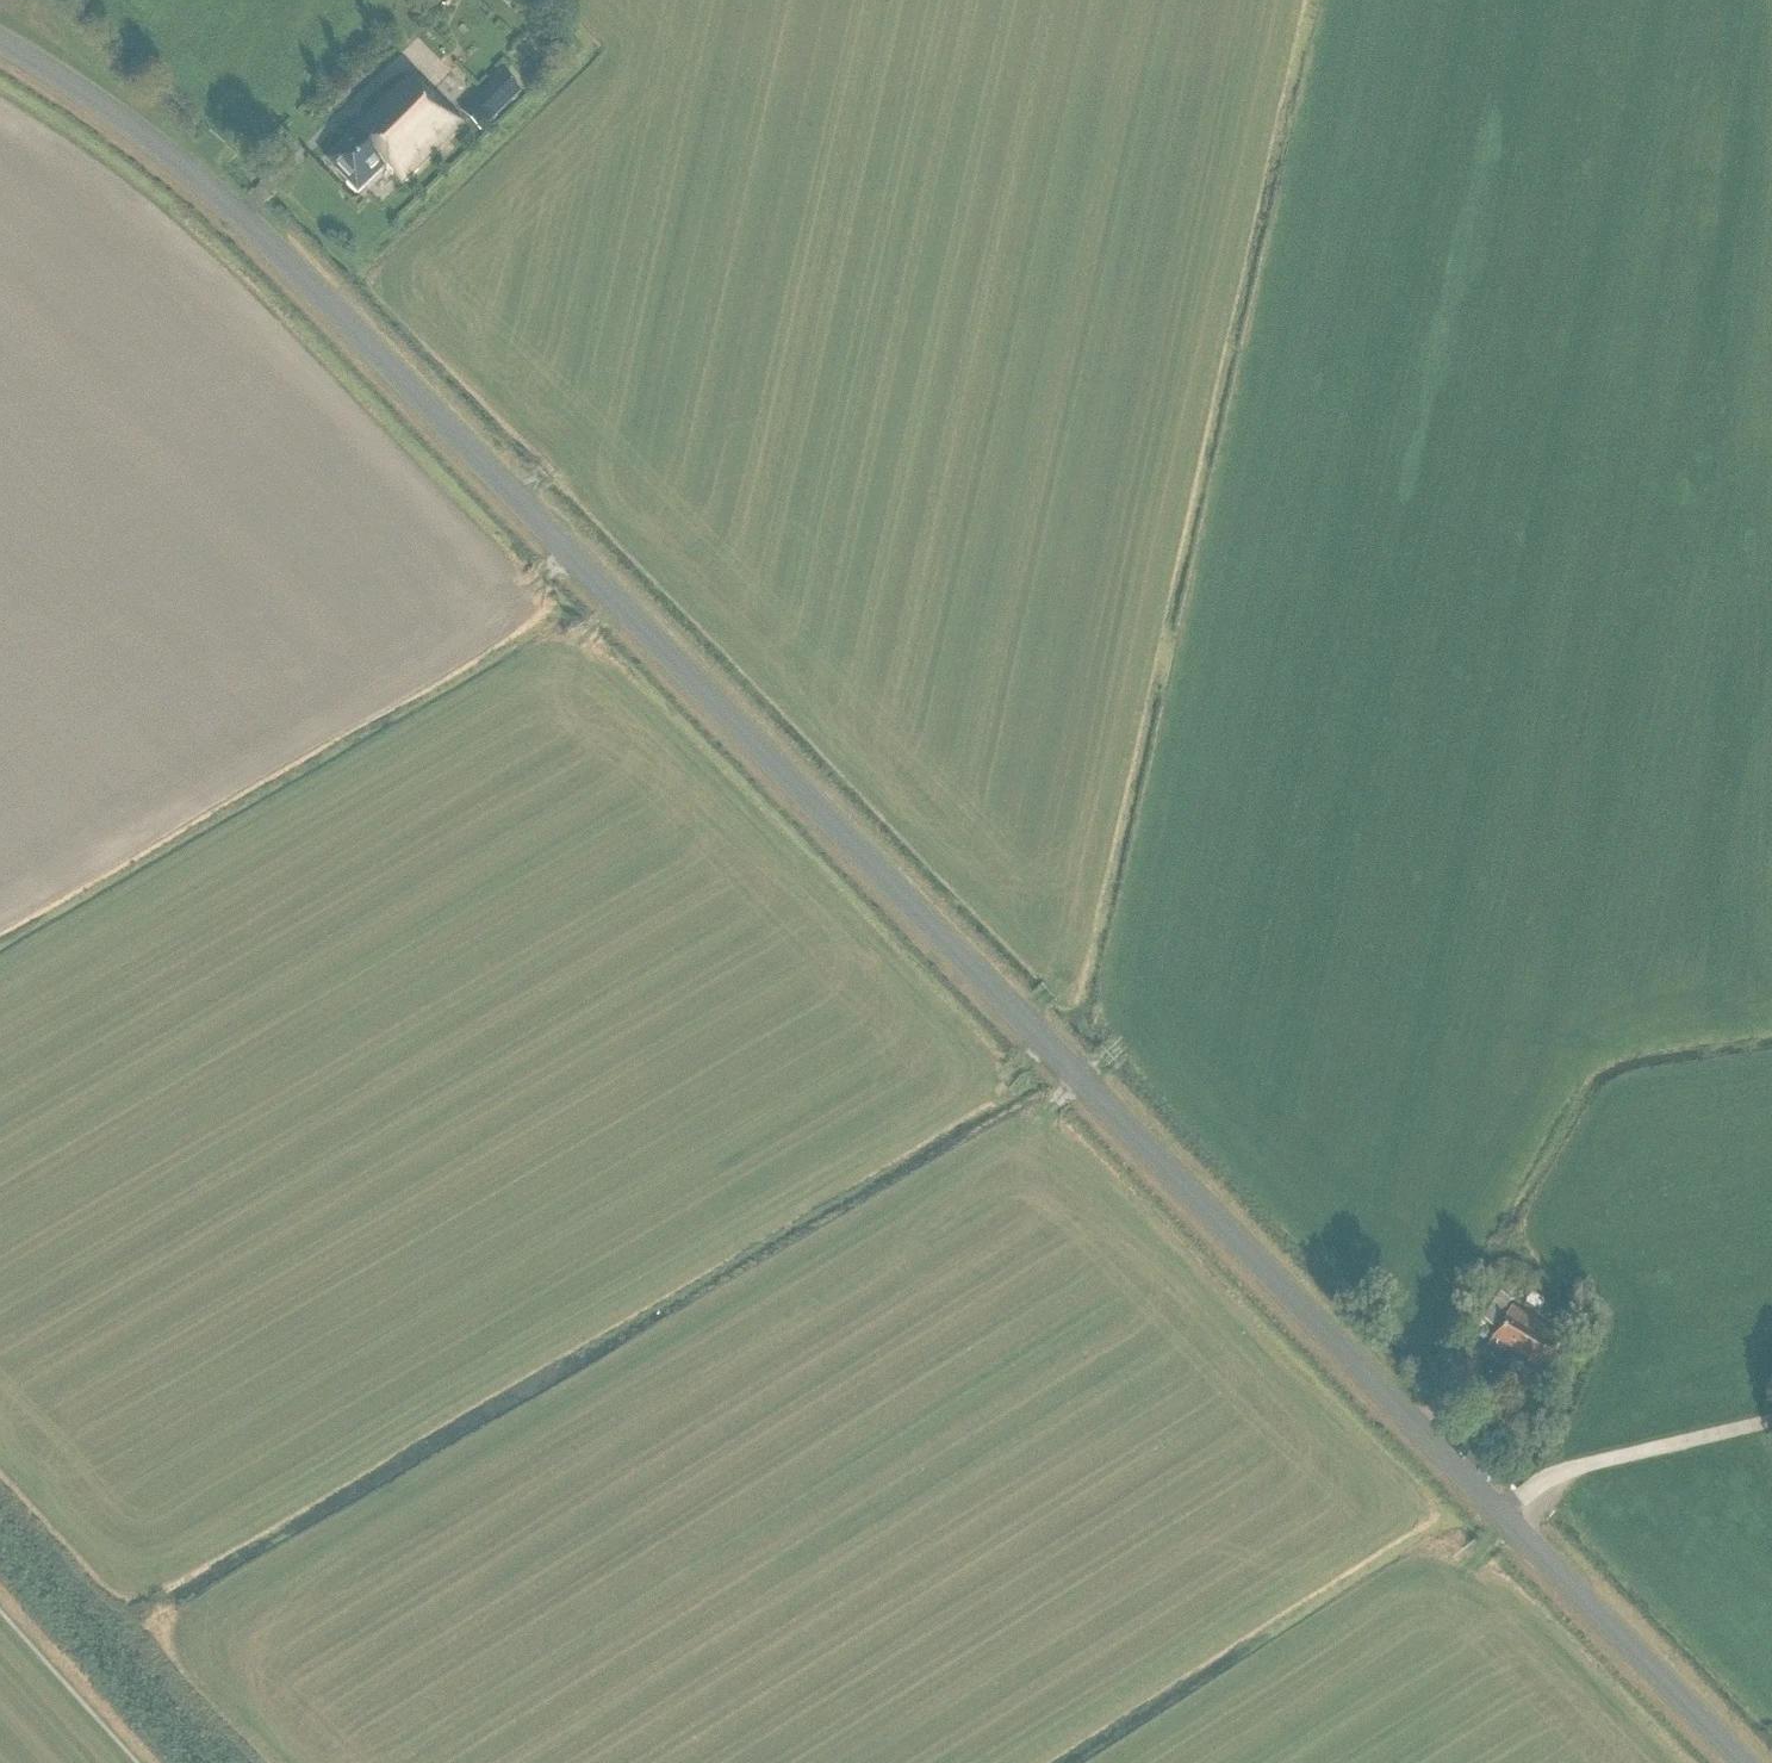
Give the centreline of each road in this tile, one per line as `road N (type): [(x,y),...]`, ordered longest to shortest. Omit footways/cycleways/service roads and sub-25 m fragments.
road 1 (tertiary): [(1744,1762),(1243,1257),(305,279),(153,144),(0,41)]

